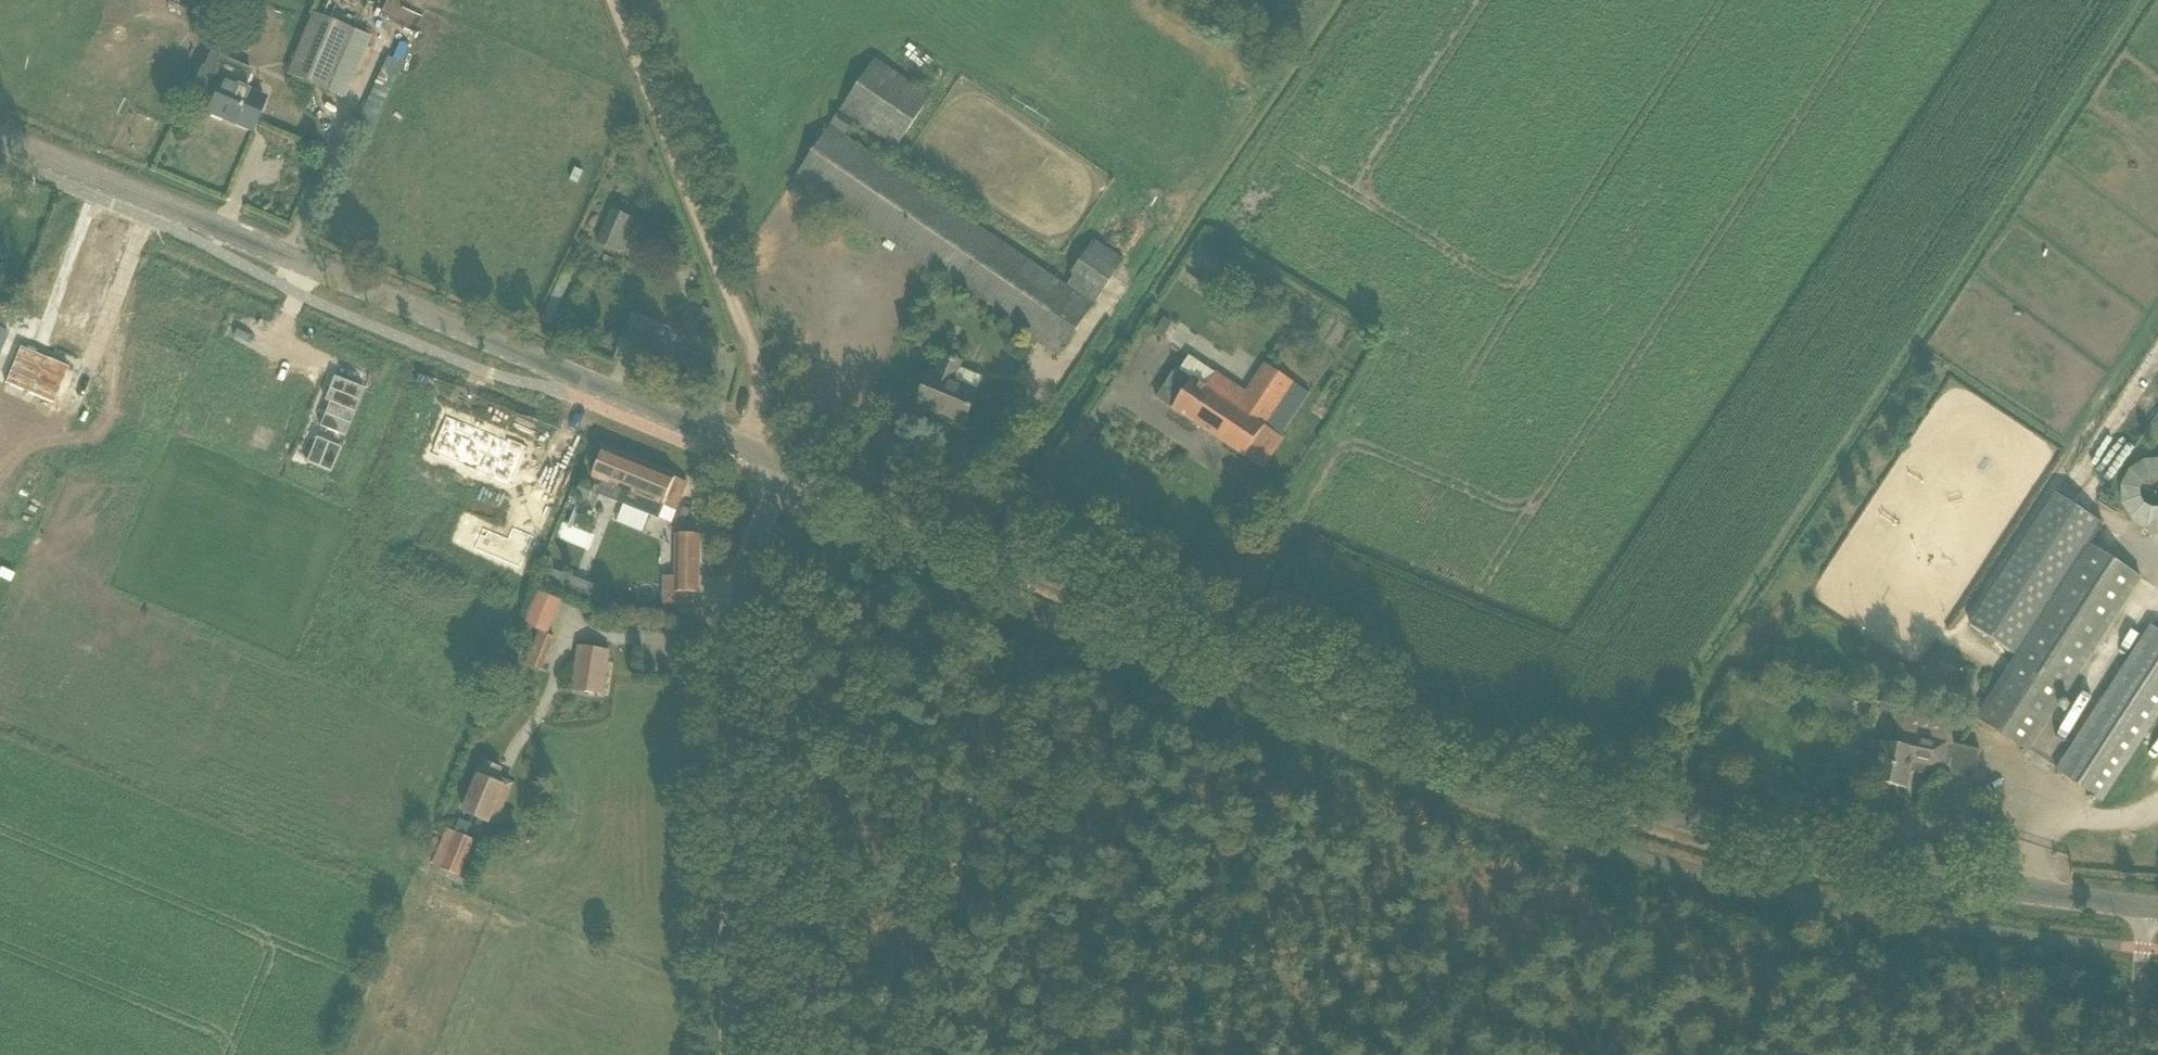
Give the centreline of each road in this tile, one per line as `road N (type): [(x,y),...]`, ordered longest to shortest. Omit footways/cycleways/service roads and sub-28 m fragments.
road 1 (tertiary): [(2144,906),(1948,882),(1812,854),(1521,767),(782,462)]
road 2 (tertiary): [(782,462),(0,135)]
road 3 (unclassified): [(728,1054),(729,683),(743,576),(782,462)]
road 4 (track): [(782,462),(716,259),(614,0)]
road 5 (unclassified): [(2136,1054),(2144,906)]

